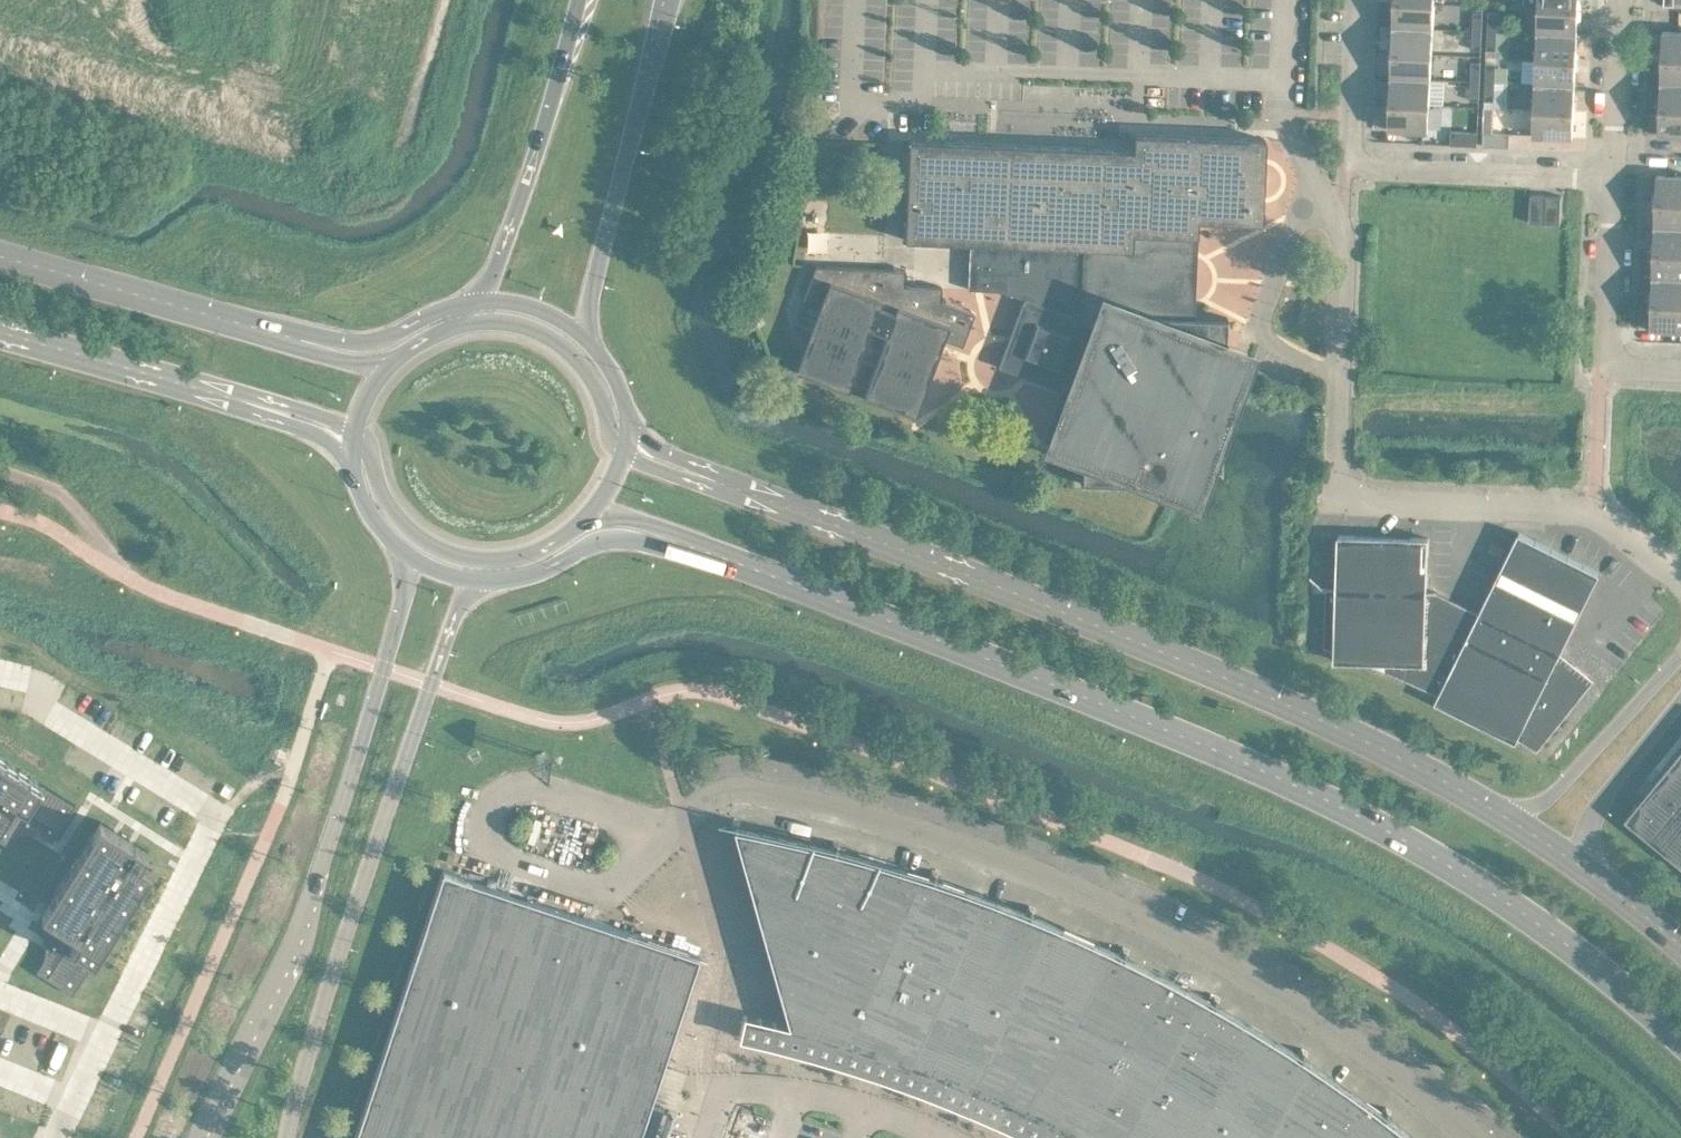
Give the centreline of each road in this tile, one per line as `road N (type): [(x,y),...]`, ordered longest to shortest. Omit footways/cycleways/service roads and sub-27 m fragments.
road 1 (secondary): [(679,543),(1266,777),(1524,917),(1680,1041)]
road 2 (unclassified): [(1474,1137),(1247,975),(1046,877),(865,816),(747,788),(723,790),(635,832)]
road 3 (secondary): [(1513,820),(1296,699),(1136,629),(718,480)]
road 4 (unclassified): [(1680,579),(1595,508),(1354,495),(1341,480),(1343,218)]
road 5 (unclassified): [(412,556),(309,902),(204,1137)]
road 6 (unclassified): [(288,1137),(414,731),(476,577)]
road 7 (residential): [(1613,176),(1357,168),(1363,0)]
road 8 (unclassified): [(635,832),(622,819),(526,786),(501,792),(485,838),(498,851),(596,886),(625,876),(636,847)]
road 9 (secondary): [(583,335),(665,0)]
road 10 (secondary): [(577,0),(503,249),(478,300)]
road 11 (secondary): [(284,333),(0,249)]
road 12 (residential): [(1680,369),(1632,368),(1615,359),(1606,339),(1613,176)]
road 13 (residential): [(1680,650),(1560,786),(1513,820)]
road 14 (secondary): [(0,331),(224,394)]
road 15 (secondary): [(623,451),(572,350),(516,321),(469,321)]
road 16 (secondary): [(476,577),(531,573),(599,540),(679,543)]
road 17 (secondary): [(353,426),(384,498),(407,528),(446,550),(486,558)]
road 18 (secondary): [(478,300),(365,340),(284,333)]
road 19 (residential): [(1590,872),(1594,827),(1614,790),(1680,710)]
road 20 (residential): [(1613,176),(1618,0)]
road 21 (secondary): [(224,394),(245,412),(352,456)]
road 22 (secondary): [(224,394),(257,395),(353,426)]
road 23 (secondary): [(486,558),(533,552),(595,507)]
road 24 (secondary): [(352,456),(370,513),(412,556)]

